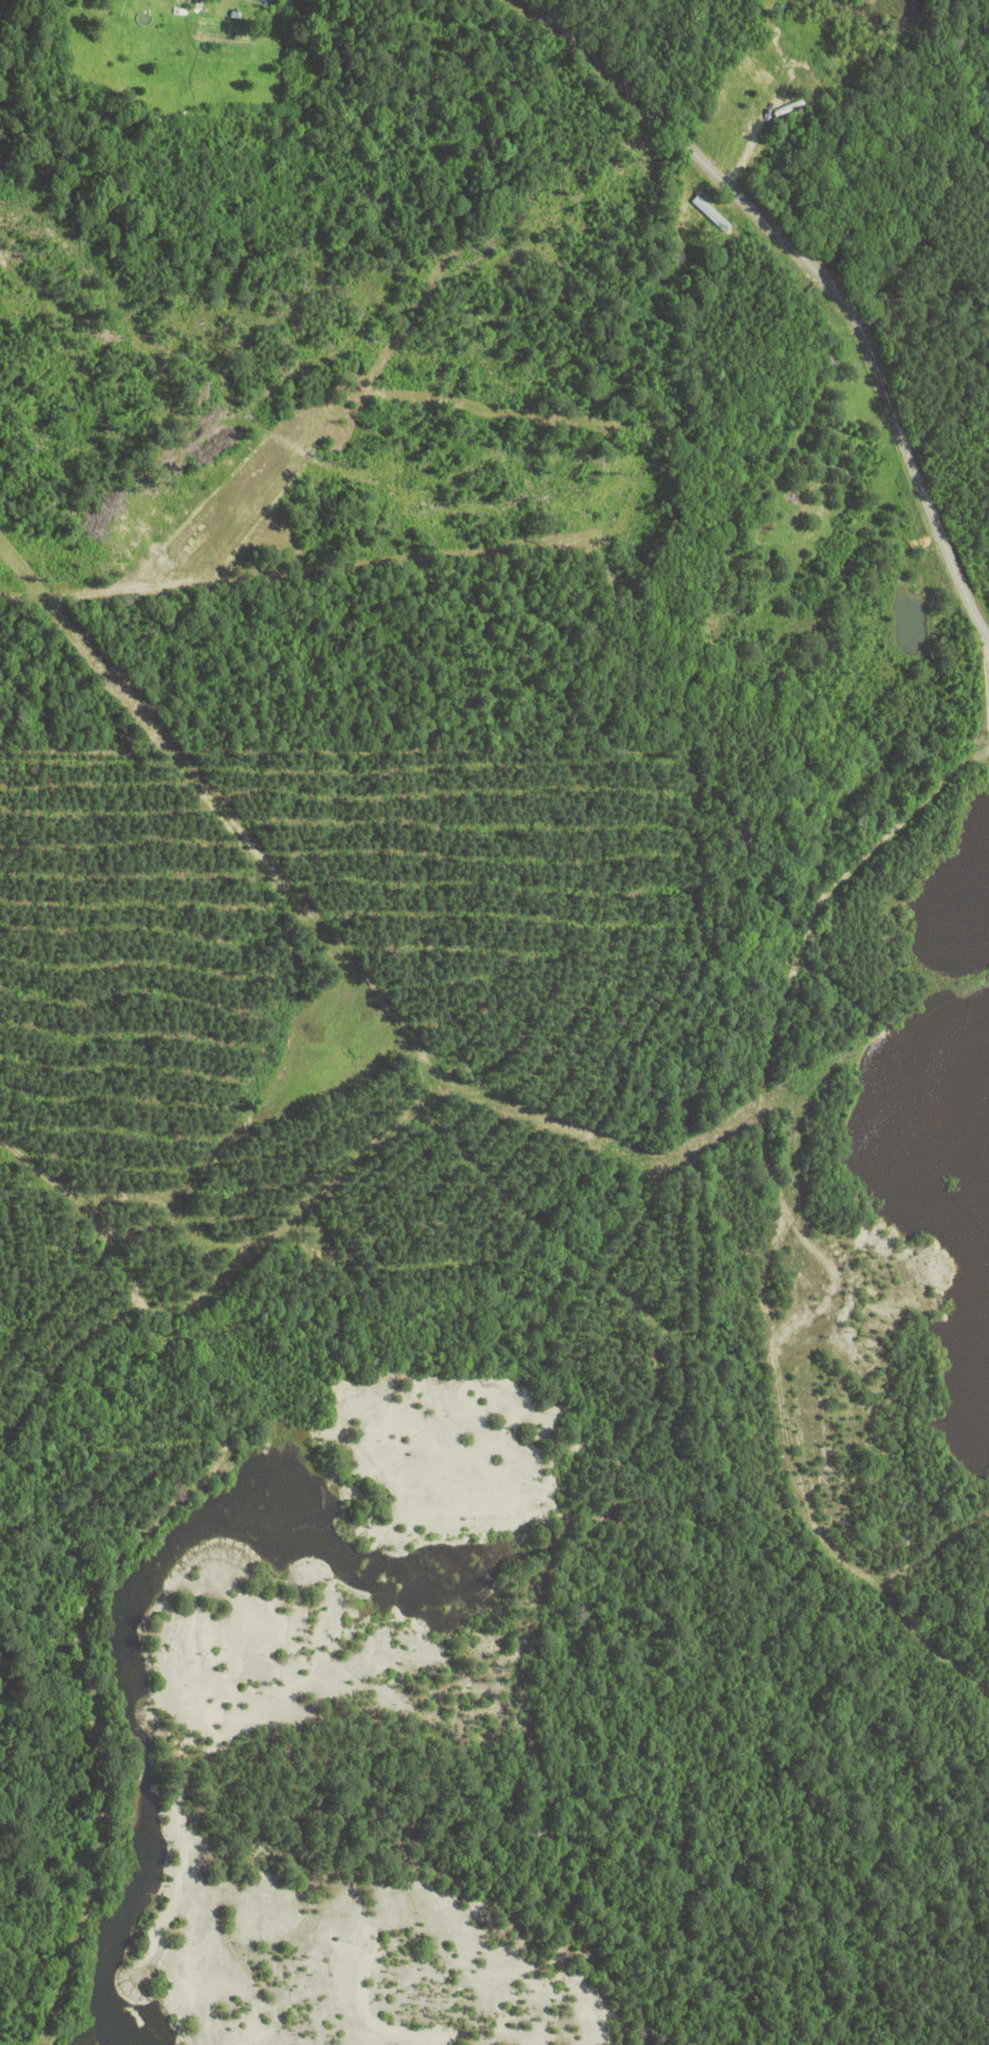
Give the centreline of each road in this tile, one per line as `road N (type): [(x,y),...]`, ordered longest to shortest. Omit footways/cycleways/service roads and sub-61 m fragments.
road 1 (residential): [(988,632),(854,312),(521,0)]
road 2 (residential): [(96,1484),(71,1284),(38,1204),(0,1166)]

